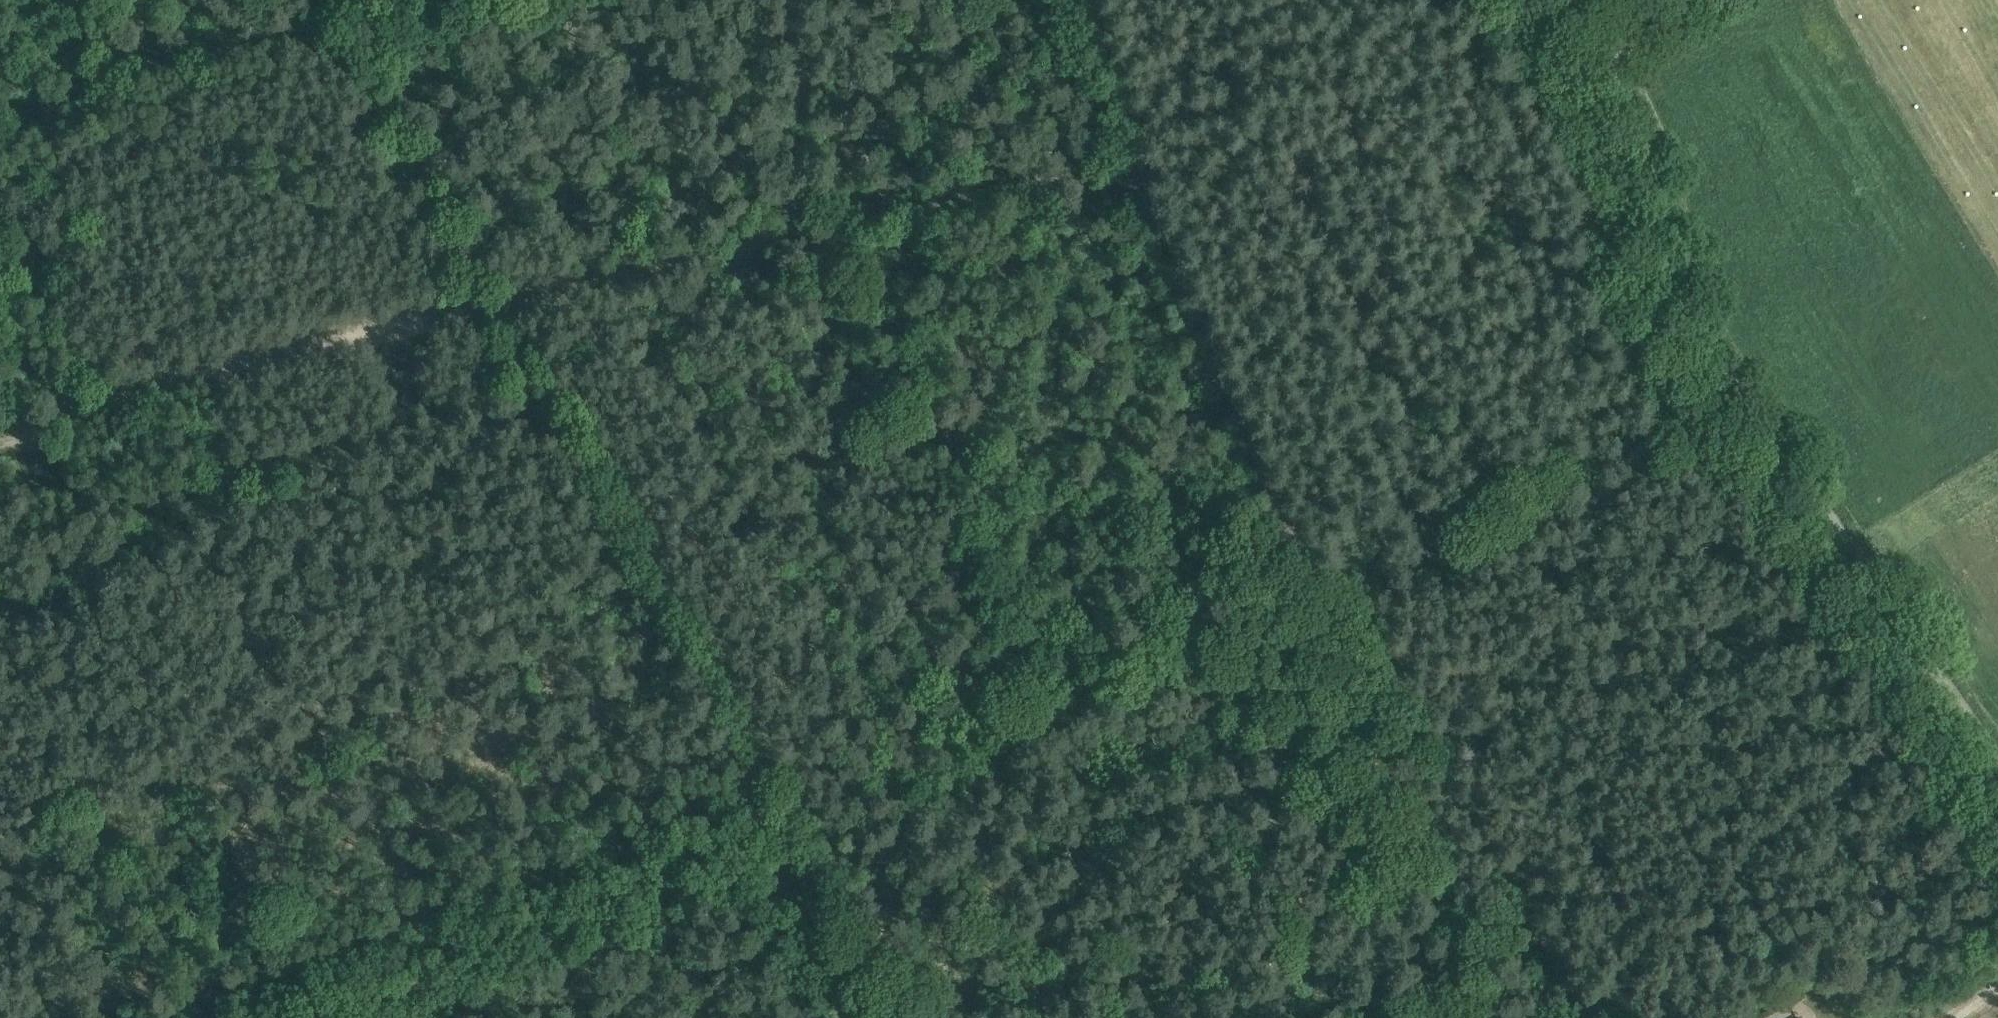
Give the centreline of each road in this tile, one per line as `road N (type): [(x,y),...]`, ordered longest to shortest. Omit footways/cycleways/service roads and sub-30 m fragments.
road 1 (track): [(1997,762),(1732,380)]
road 2 (track): [(1732,380),(1681,264),(1648,130),(1596,28),(1651,0)]

